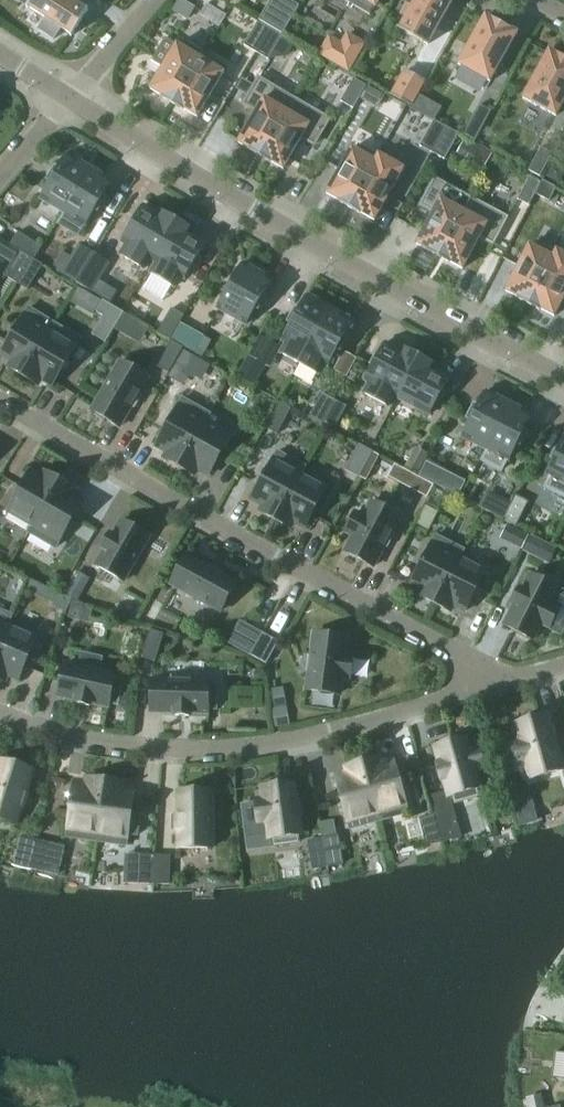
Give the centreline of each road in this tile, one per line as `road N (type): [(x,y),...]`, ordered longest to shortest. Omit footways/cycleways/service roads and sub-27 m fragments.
road 1 (residential): [(508,685),(0,399)]
road 2 (residential): [(71,101),(489,345),(563,381)]
road 3 (residential): [(508,685),(307,739),(185,752),(67,736),(0,714)]
road 4 (residential): [(71,101),(157,0)]

